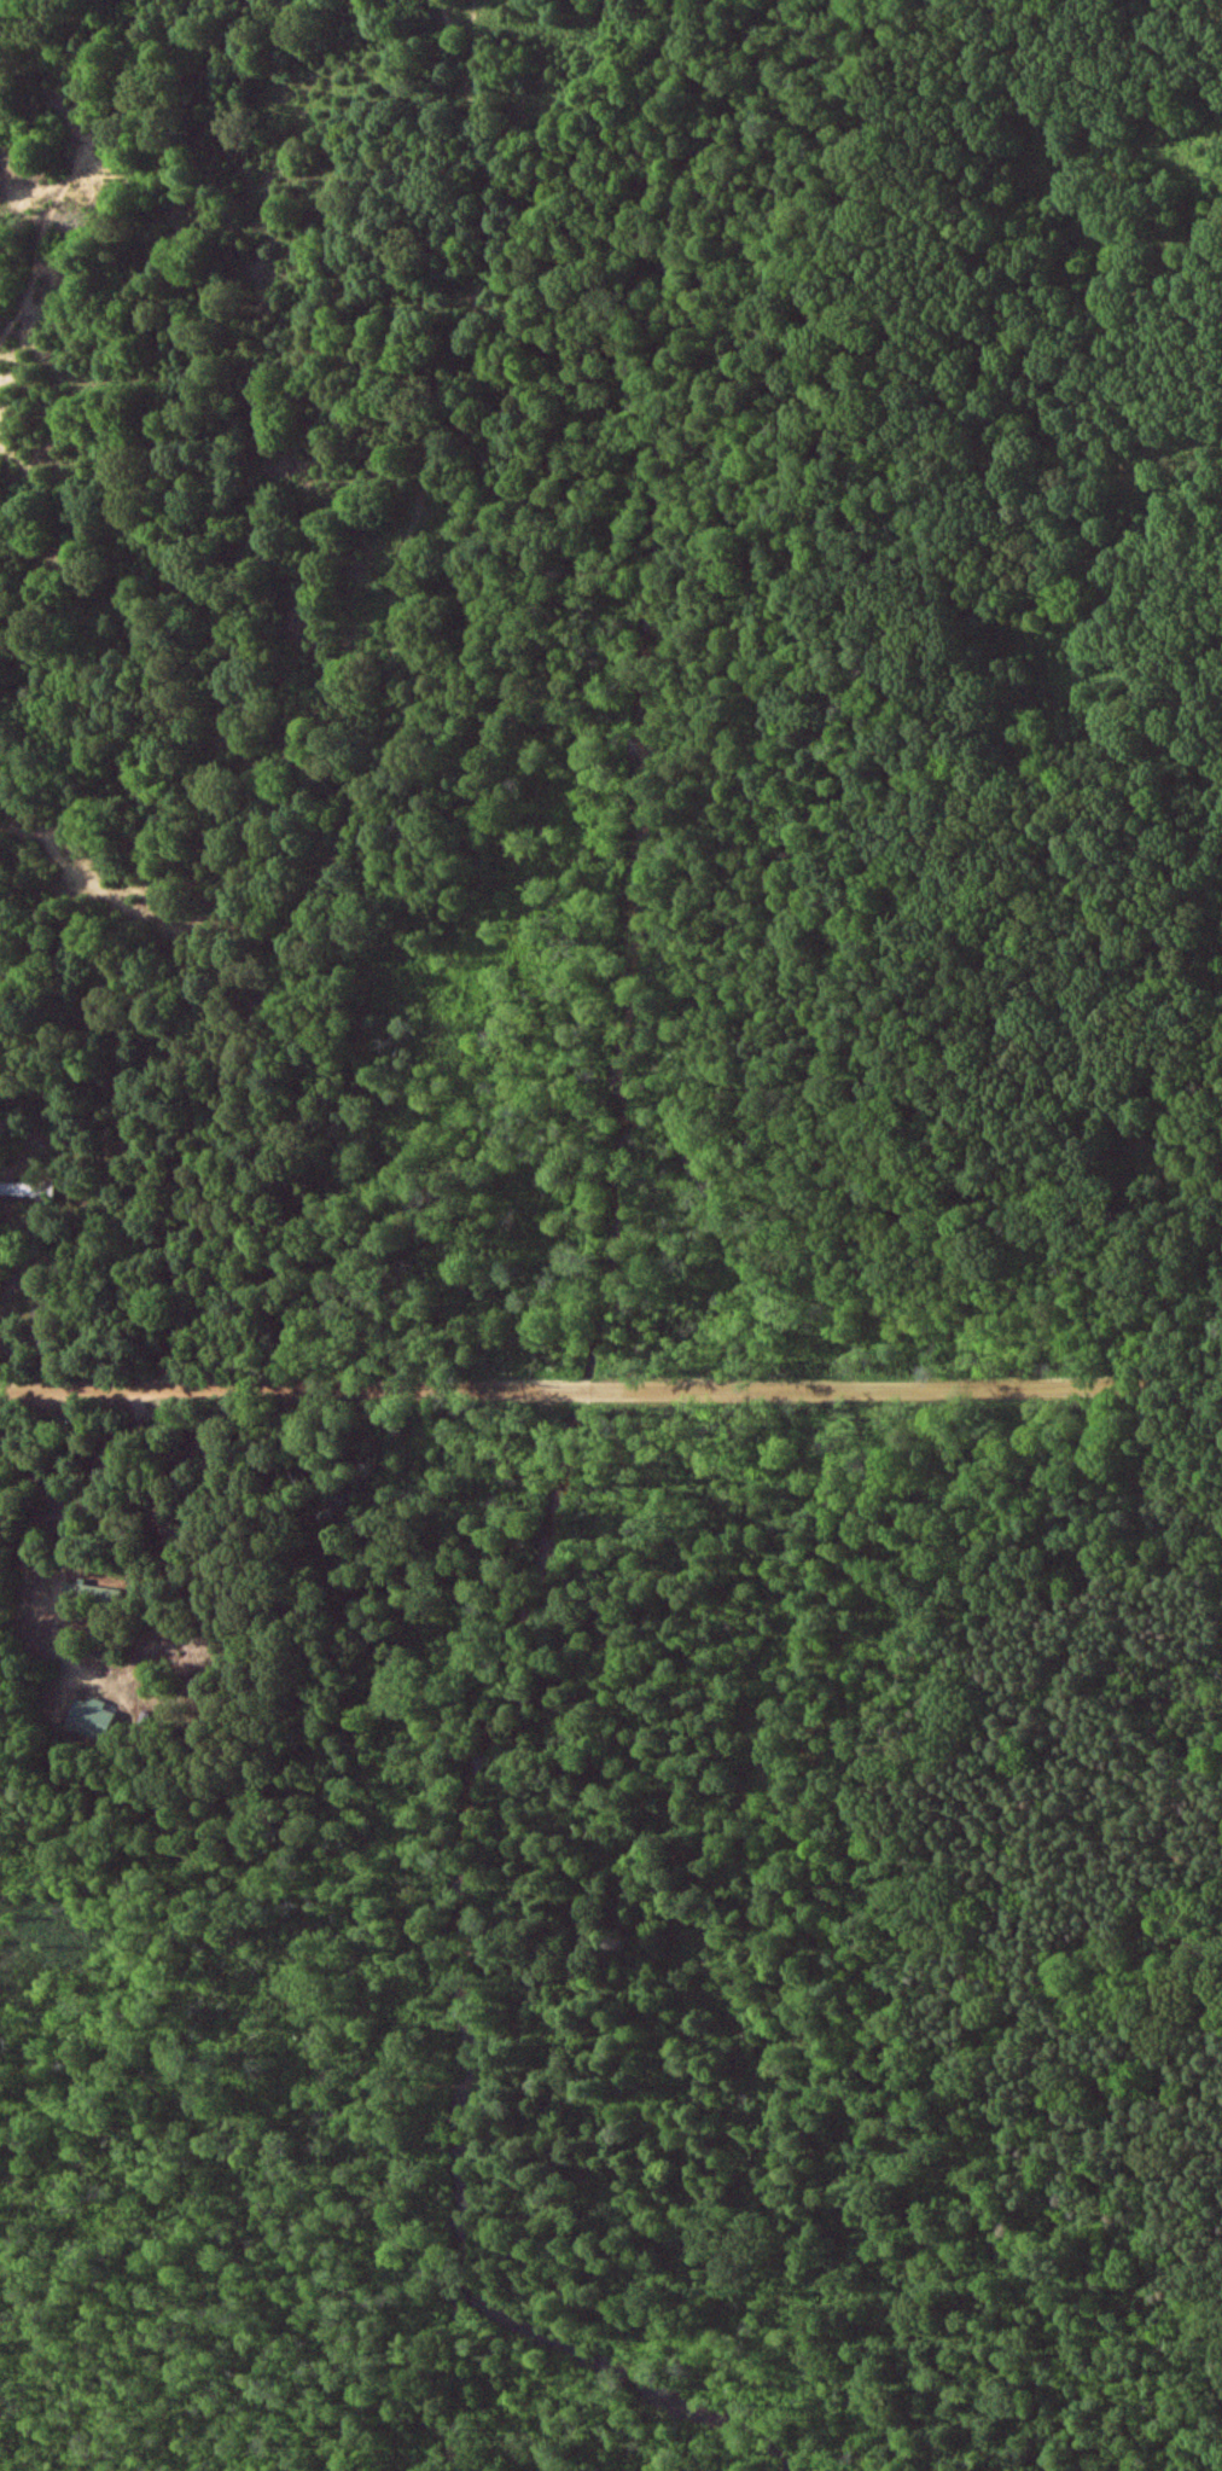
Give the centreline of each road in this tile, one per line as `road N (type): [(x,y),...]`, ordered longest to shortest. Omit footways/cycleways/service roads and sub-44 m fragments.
road 1 (residential): [(1221,1386),(0,1392)]

